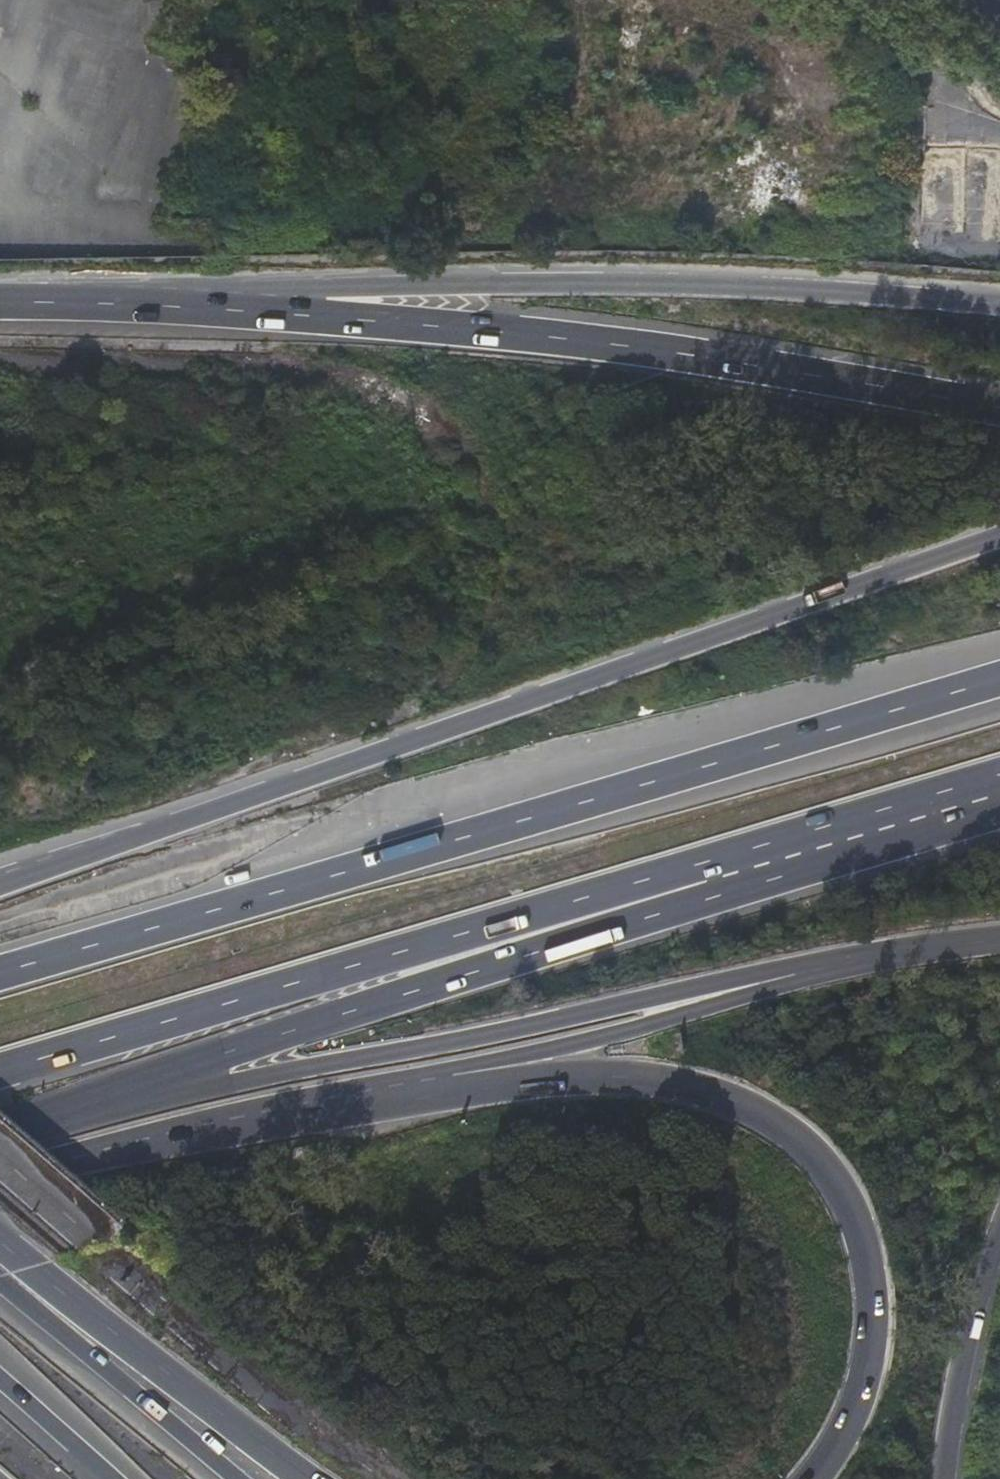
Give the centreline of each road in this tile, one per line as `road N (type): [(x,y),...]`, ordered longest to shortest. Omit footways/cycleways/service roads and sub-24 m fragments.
road 1 (motorway): [(999,538),(0,888)]
road 2 (motorway): [(999,682),(0,976)]
road 3 (motorway): [(0,1073),(709,864),(769,864)]
road 4 (motorway): [(405,1088),(654,1083),(761,1116),(806,1147),(856,1213),(877,1315),(864,1408),(823,1478)]
road 5 (motorway): [(73,1118),(481,970),(715,897),(769,864)]
road 6 (motorway): [(73,1118),(790,979)]
road 7 (motorway): [(999,415),(314,311)]
road 8 (motorway): [(999,317),(314,311)]
road 9 (motorway): [(0,1186),(405,1088)]
road 10 (motorway): [(405,1088),(639,1032),(790,979)]
road 11 (motorway): [(317,1478),(0,1247)]
road 12 (motorway): [(314,311),(0,312)]
road 13 (trunk): [(234,1478),(0,1281)]
road 14 (motorway): [(769,864),(999,789)]
road 15 (trunk): [(947,1478),(978,1307),(999,1250)]
road 16 (motorway): [(790,979),(999,942)]
road 17 (trunk): [(0,1392),(99,1478)]

